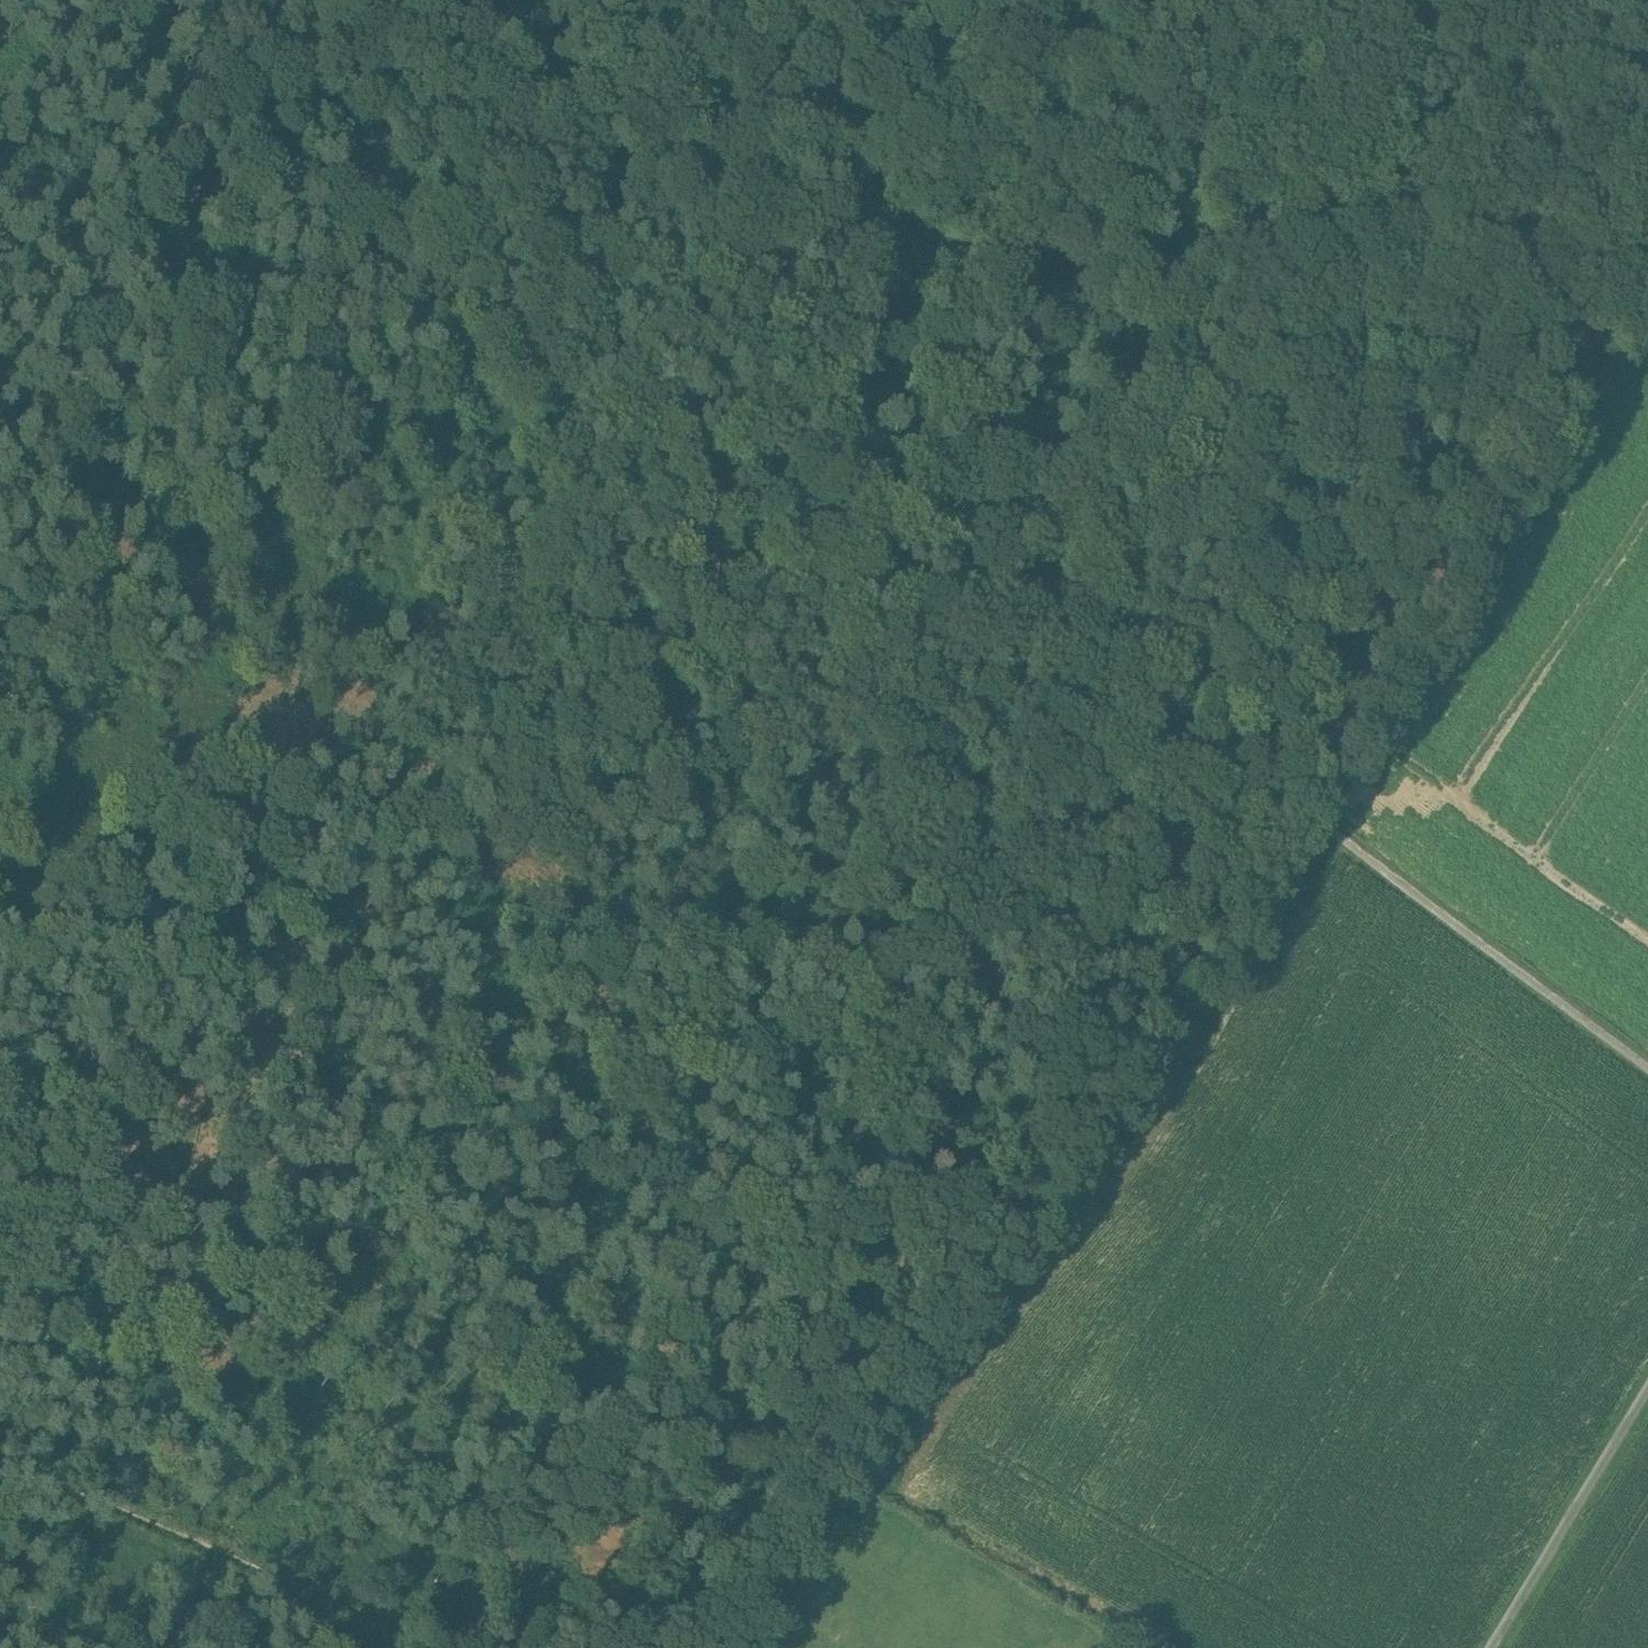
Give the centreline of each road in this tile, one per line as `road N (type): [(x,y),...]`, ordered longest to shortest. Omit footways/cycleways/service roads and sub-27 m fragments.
road 1 (track): [(435,195),(736,363),(943,501),(1275,665)]
road 2 (track): [(0,562),(224,0)]
road 3 (track): [(1268,768),(1285,721),(1281,680),(1182,480),(1178,371),(1189,282)]
road 4 (track): [(1647,1055),(1268,768)]
road 5 (track): [(1647,1385),(1489,1647)]

